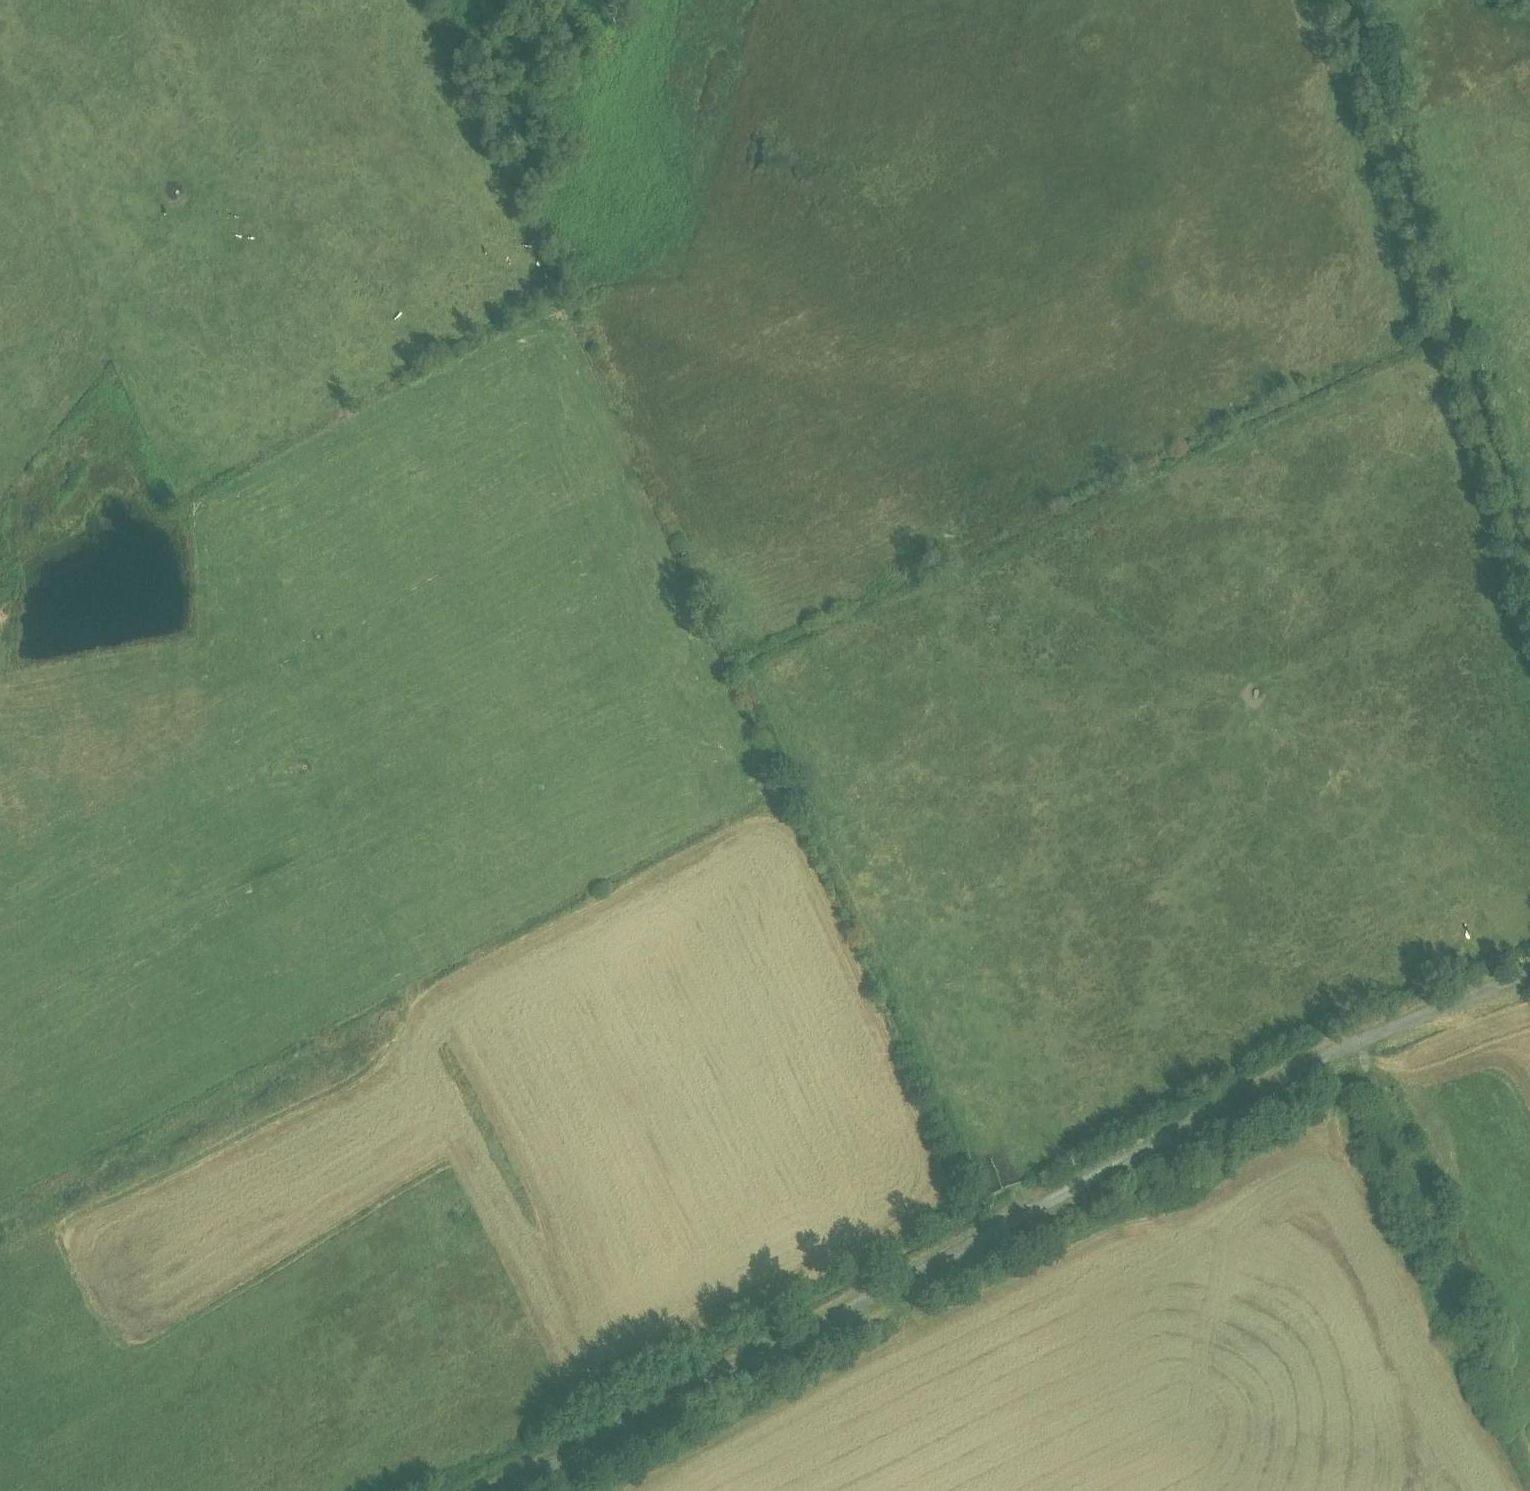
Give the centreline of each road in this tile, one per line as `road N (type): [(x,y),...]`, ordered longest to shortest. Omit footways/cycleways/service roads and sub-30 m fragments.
road 1 (track): [(1356,1049),(519,1490)]
road 2 (track): [(1529,1465),(1356,1049)]
road 3 (track): [(1356,1049),(1529,978)]

